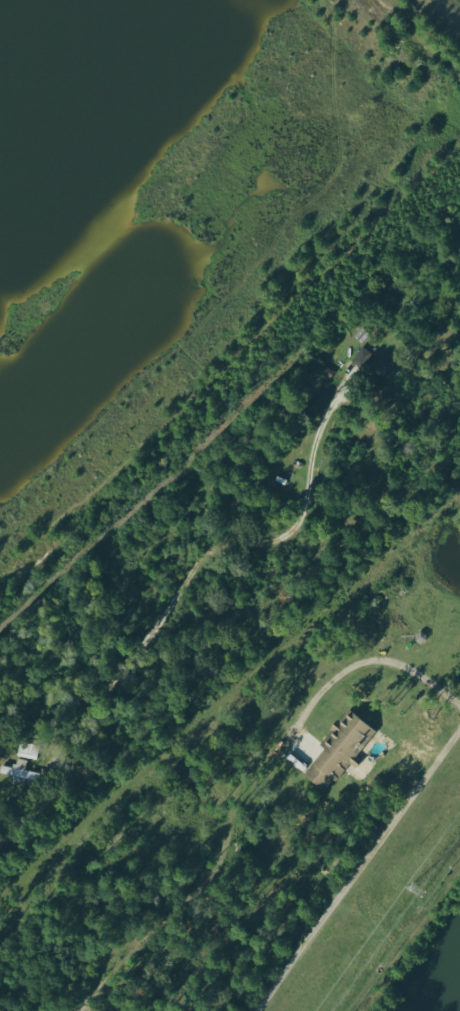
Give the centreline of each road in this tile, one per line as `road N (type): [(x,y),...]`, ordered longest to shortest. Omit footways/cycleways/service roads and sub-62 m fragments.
road 1 (track): [(356,1010),(459,860)]

